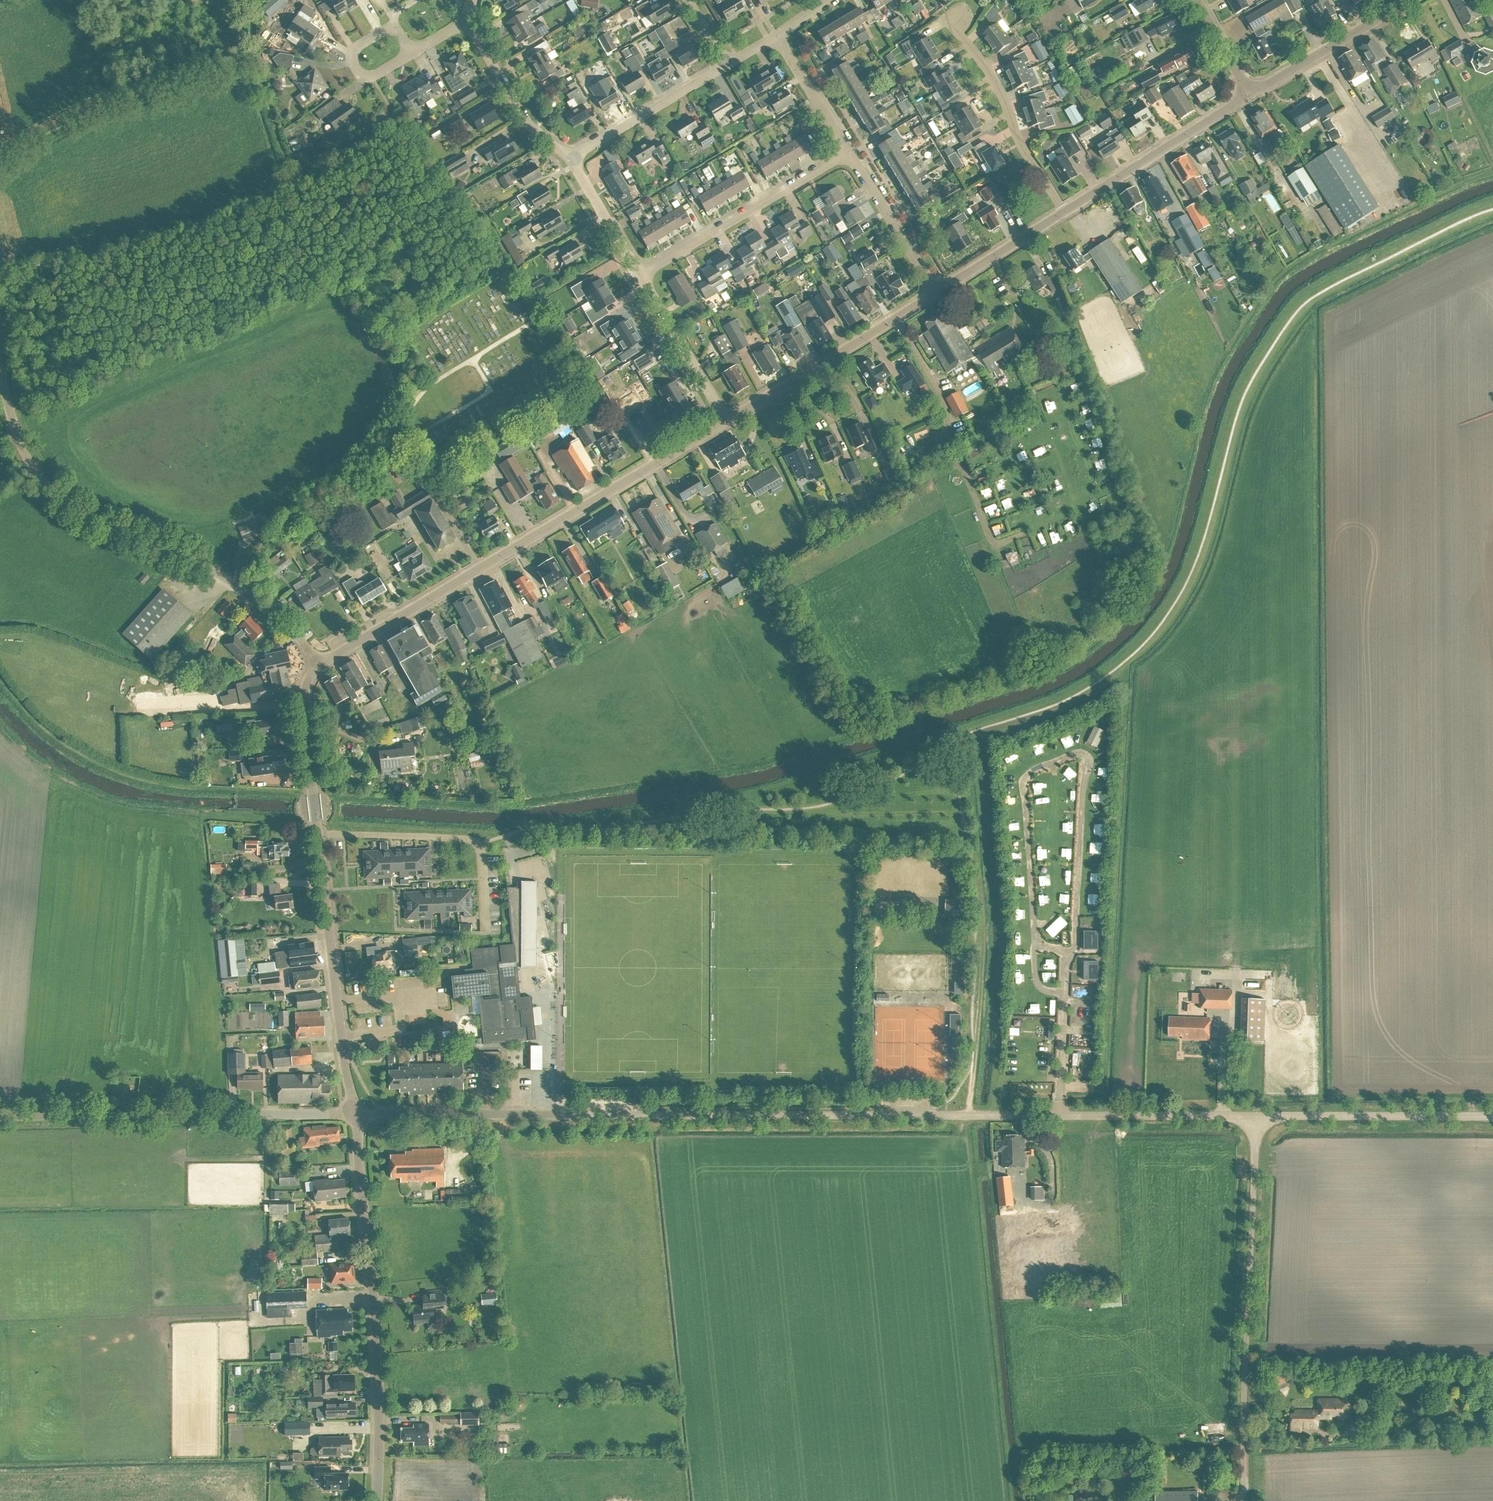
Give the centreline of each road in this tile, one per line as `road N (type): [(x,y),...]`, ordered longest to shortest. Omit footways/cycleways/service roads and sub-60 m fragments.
road 1 (tertiary): [(1255,1116),(354,1114)]
road 2 (tertiary): [(318,664),(727,422)]
road 3 (unclassified): [(318,664),(244,592),(59,498),(25,454),(0,368)]
road 4 (tertiary): [(376,1500),(378,1362),(354,1114)]
road 5 (unclassified): [(1244,1500),(1255,1116)]
road 6 (track): [(970,1116),(984,934),(965,734)]
road 7 (unclassified): [(0,1117),(354,1114)]
road 8 (tertiary): [(354,1114),(316,835)]
road 9 (residential): [(316,835),(475,840),(484,935)]
road 10 (tertiary): [(727,422),(935,293)]
road 11 (residential): [(640,276),(848,152)]
road 12 (tertiary): [(1492,1117),(1255,1116)]
road 13 (residential): [(1064,213),(956,19)]
road 14 (tertiary): [(1064,213),(1251,96)]
road 15 (unclassified): [(1411,0),(1251,96)]
road 16 (residential): [(575,160),(726,65)]
road 17 (residential): [(575,160),(528,124),(467,23)]
road 18 (tertiary): [(316,835),(303,708),(318,664)]
road 19 (residential): [(727,422),(640,276)]
road 20 (residential): [(935,293),(848,152)]
road 21 (tertiary): [(935,293),(1064,213)]
road 22 (residential): [(848,152),(776,36)]
road 23 (residential): [(640,276),(575,160)]
road 24 (residential): [(412,55),(391,29),(356,49),(359,73),(383,73)]

